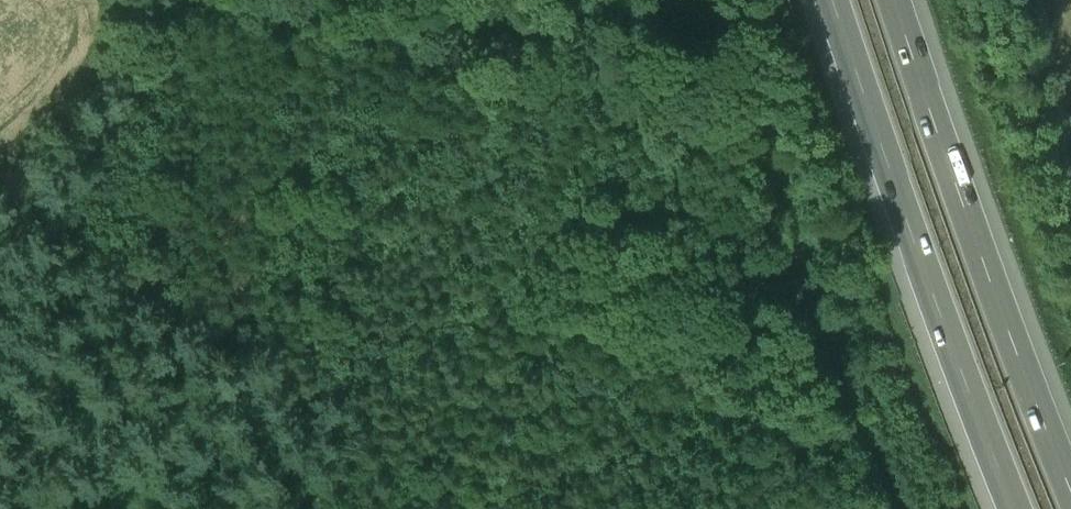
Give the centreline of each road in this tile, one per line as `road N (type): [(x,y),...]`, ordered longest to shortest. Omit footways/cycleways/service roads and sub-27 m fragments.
road 1 (track): [(922,508),(746,160),(621,91),(477,54),(174,12),(0,181)]
road 2 (motorway): [(835,0),(1023,508)]
road 3 (motorway): [(1070,496),(890,0)]

